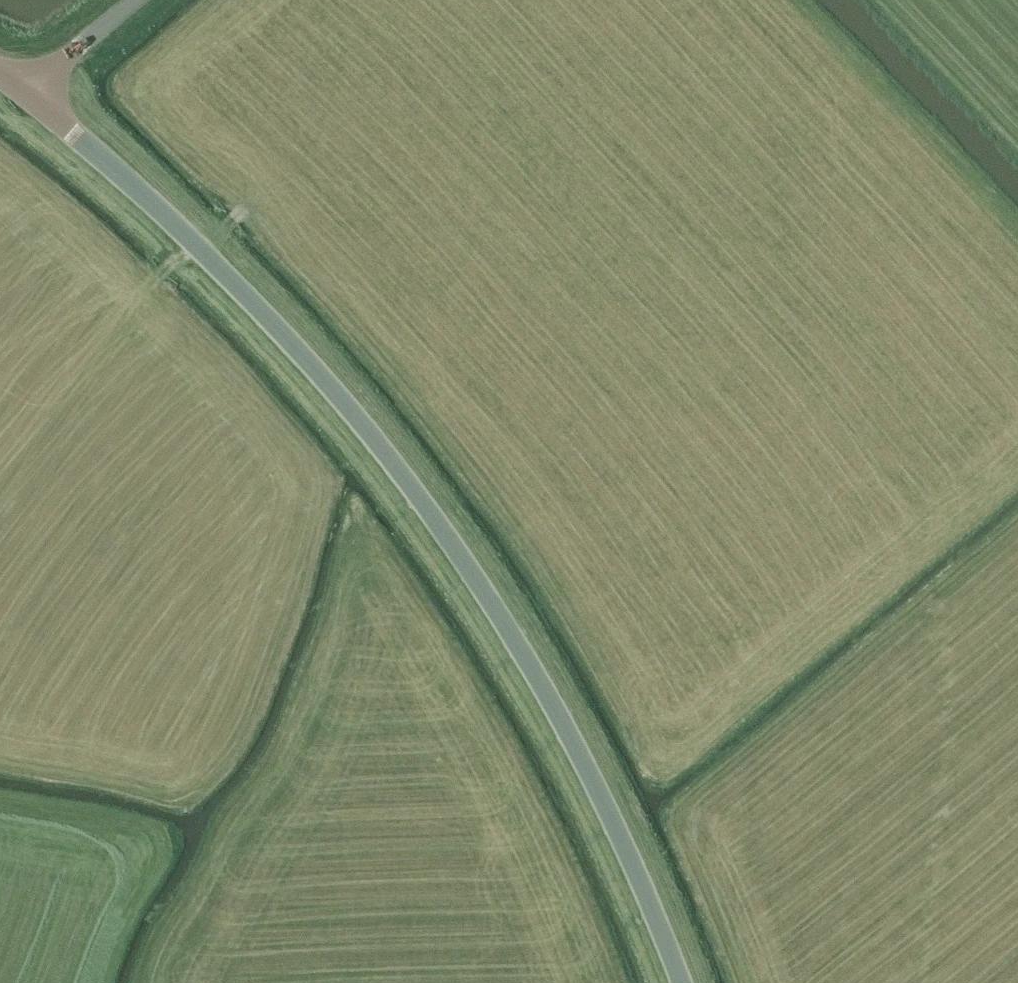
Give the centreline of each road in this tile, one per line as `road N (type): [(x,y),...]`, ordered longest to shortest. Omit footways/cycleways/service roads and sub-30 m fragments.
road 1 (tertiary): [(680,982),(567,735),(415,493),(218,266),(0,76)]

